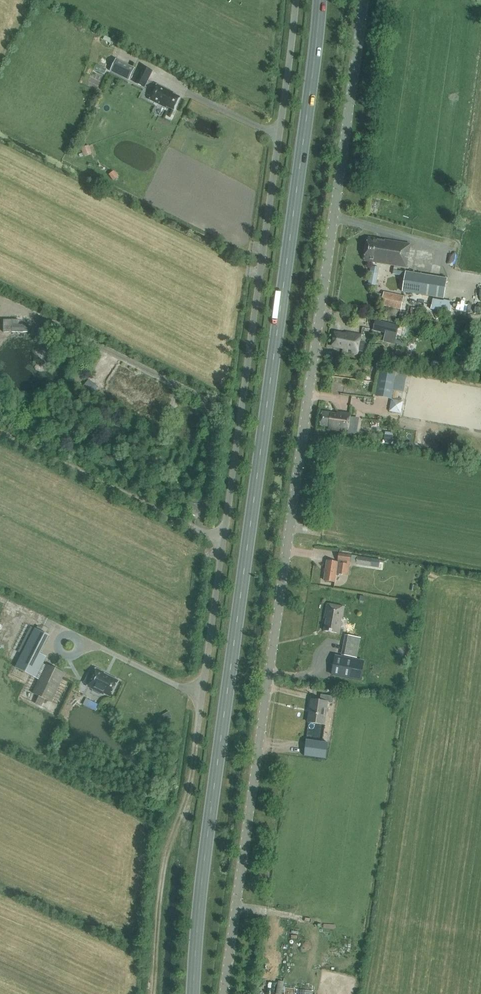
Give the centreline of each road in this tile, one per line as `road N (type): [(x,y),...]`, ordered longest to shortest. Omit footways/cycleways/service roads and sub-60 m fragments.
road 1 (unclassified): [(223,993),(364,0)]
road 2 (primary): [(193,993),(320,0)]
road 3 (unclassified): [(296,0),(196,739)]
road 4 (track): [(196,739),(164,864),(153,993)]

